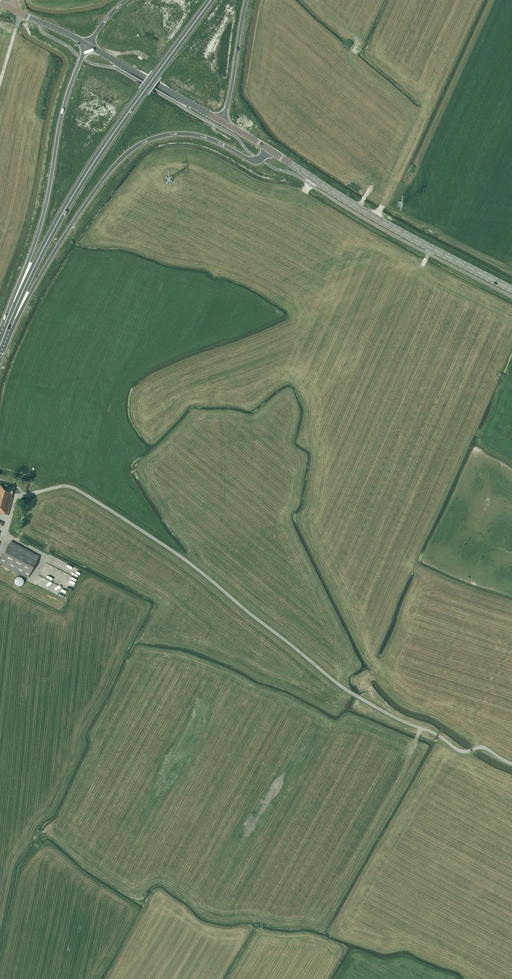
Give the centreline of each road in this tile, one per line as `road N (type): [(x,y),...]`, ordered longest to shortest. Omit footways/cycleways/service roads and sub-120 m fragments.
road 1 (unclassified): [(511,765),(483,749),(459,752),(347,691),(181,558),(76,491),(19,498)]
road 2 (trunk): [(211,0),(78,188),(9,324)]
road 3 (trunk): [(9,324),(79,213),(131,150),(184,134),(250,160),(269,149)]
road 4 (trunk): [(87,45),(9,324)]
road 5 (secondary): [(511,289),(384,223),(269,149)]
road 6 (secondary): [(222,121),(87,45)]
road 7 (trunk): [(222,121),(246,0)]

